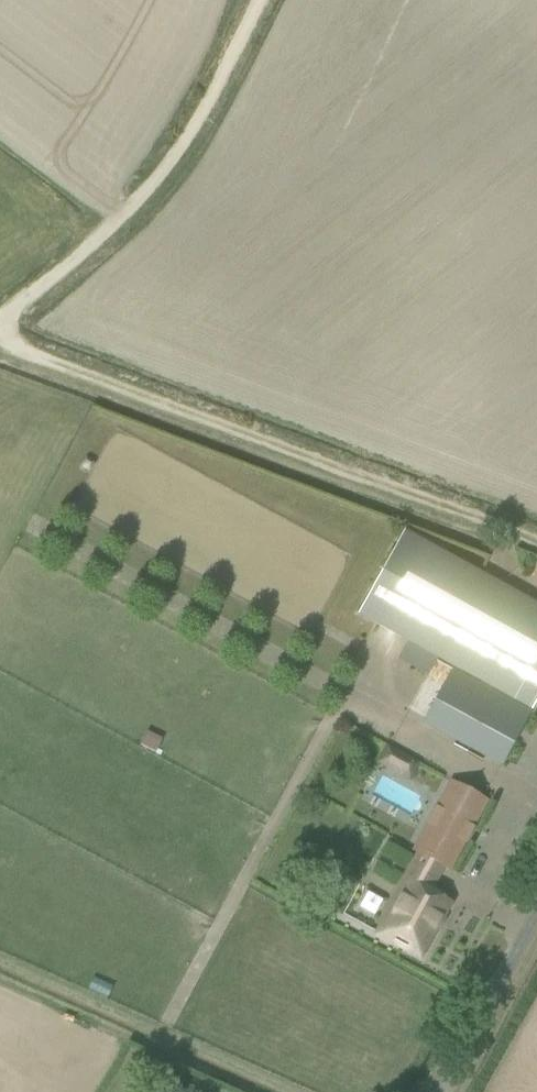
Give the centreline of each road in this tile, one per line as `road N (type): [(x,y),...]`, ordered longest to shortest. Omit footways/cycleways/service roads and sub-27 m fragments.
road 1 (track): [(0,338),(536,535)]
road 2 (track): [(263,0),(221,83),(136,201),(0,321)]
road 3 (unclassified): [(442,1091),(536,910)]

